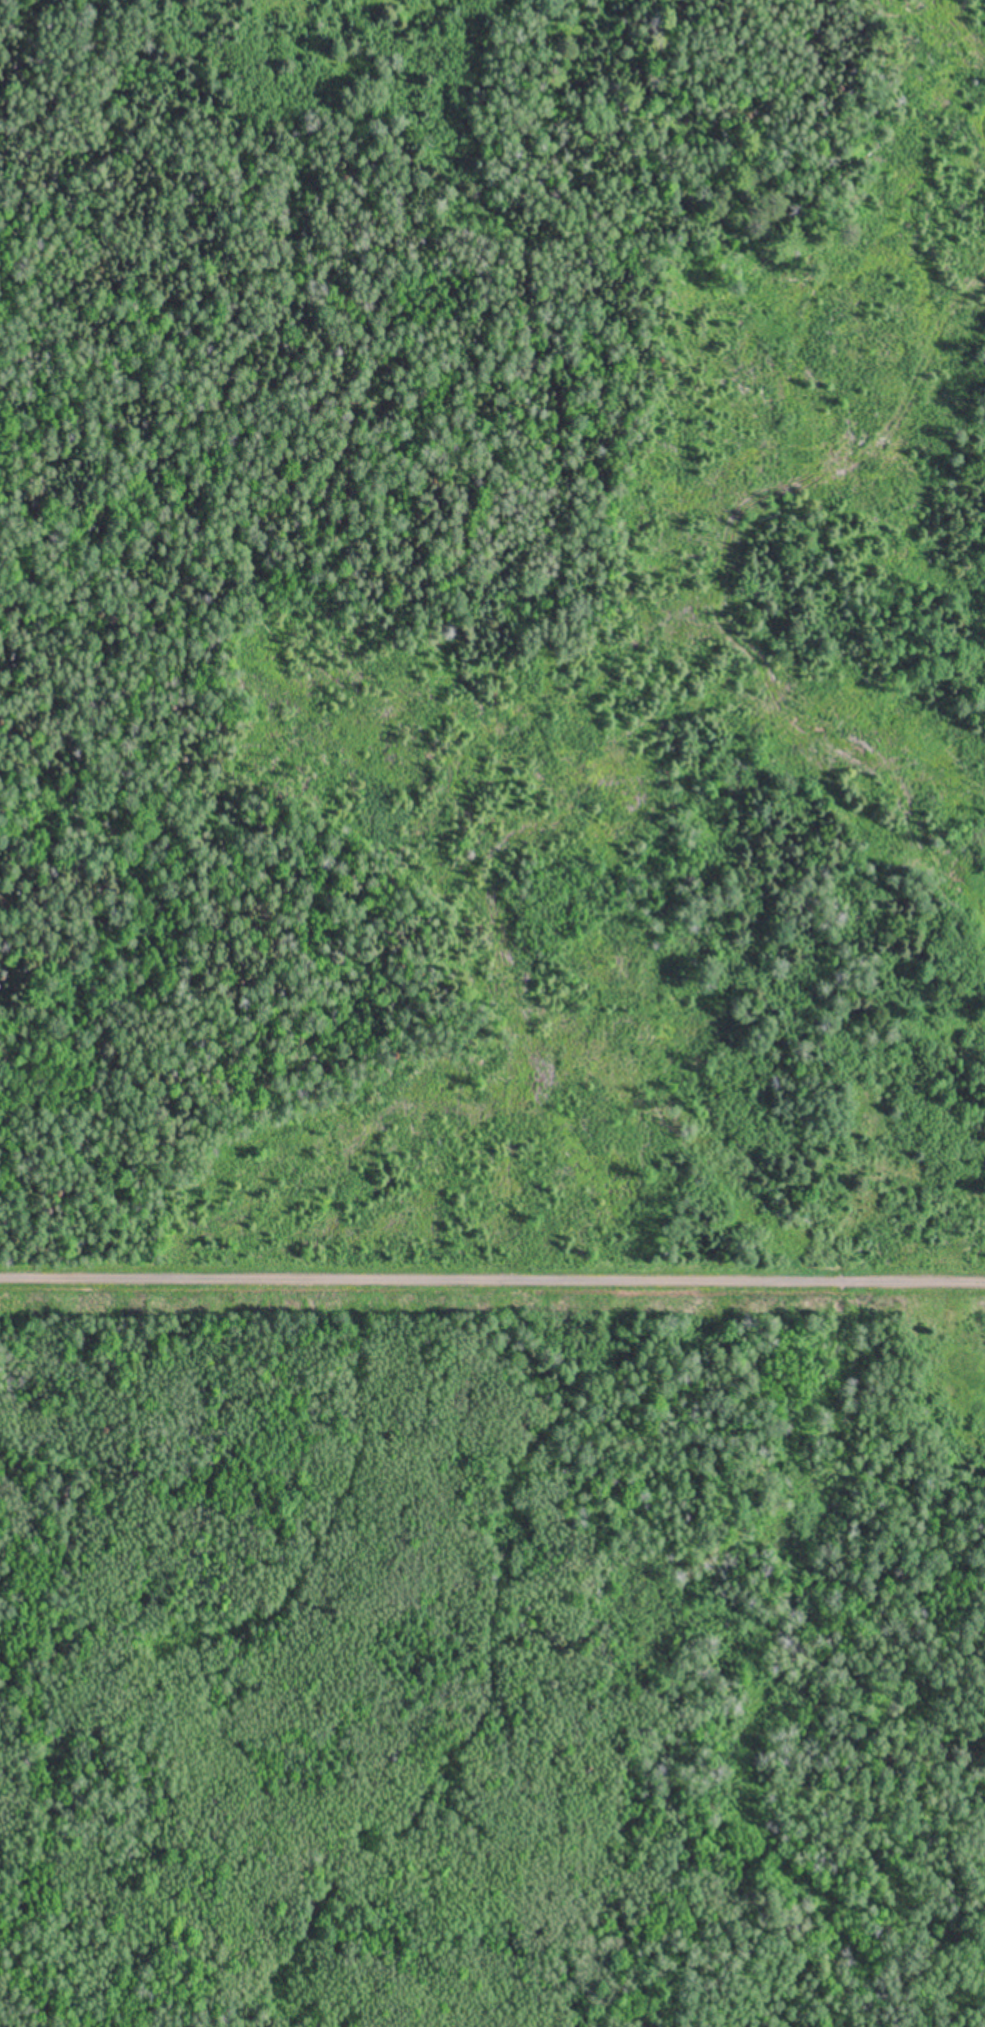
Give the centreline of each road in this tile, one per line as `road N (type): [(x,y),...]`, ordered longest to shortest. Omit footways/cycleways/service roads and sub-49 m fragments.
road 1 (residential): [(0,1280),(984,1286)]

